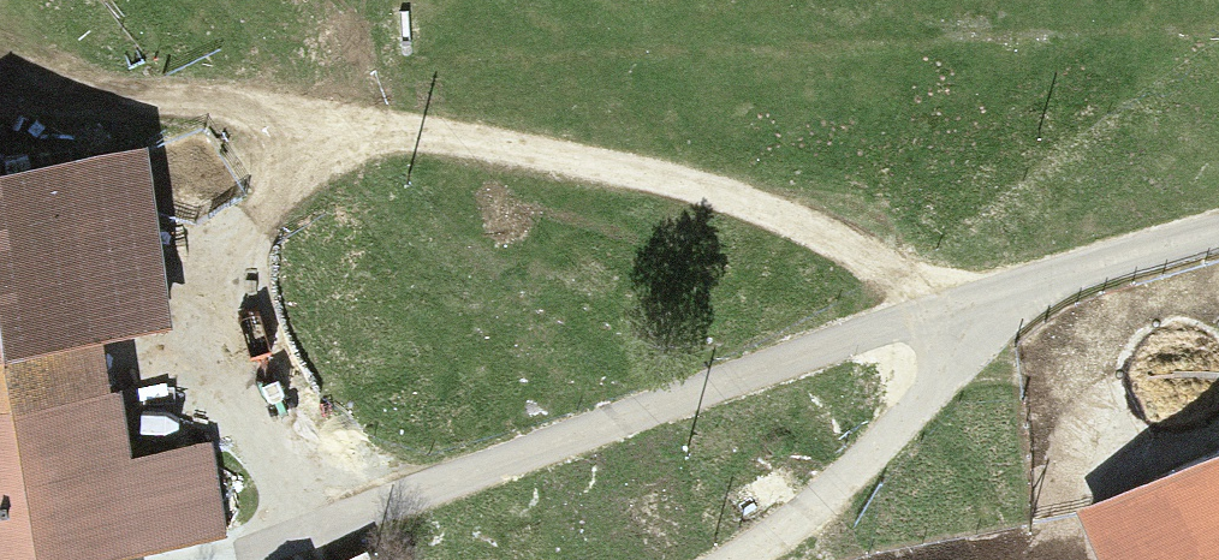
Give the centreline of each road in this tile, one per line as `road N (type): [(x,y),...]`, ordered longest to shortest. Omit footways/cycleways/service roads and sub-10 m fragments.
road 1 (track): [(245,559),(949,317),(853,253),(759,207),(624,169),(173,94),(84,88),(0,101)]
road 2 (track): [(745,559),(788,534),(907,418),(943,354),(949,317),(1218,233)]

